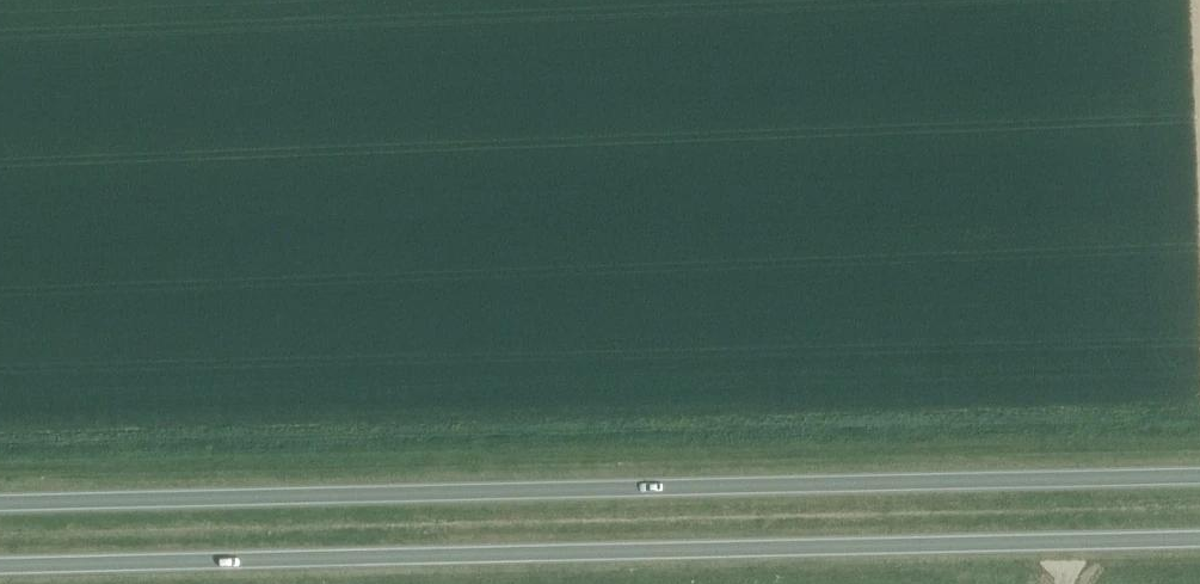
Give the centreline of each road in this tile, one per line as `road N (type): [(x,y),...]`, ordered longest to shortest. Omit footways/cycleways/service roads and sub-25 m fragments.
road 1 (trunk): [(1199,474),(0,502)]
road 2 (trunk): [(0,564),(1199,537)]

